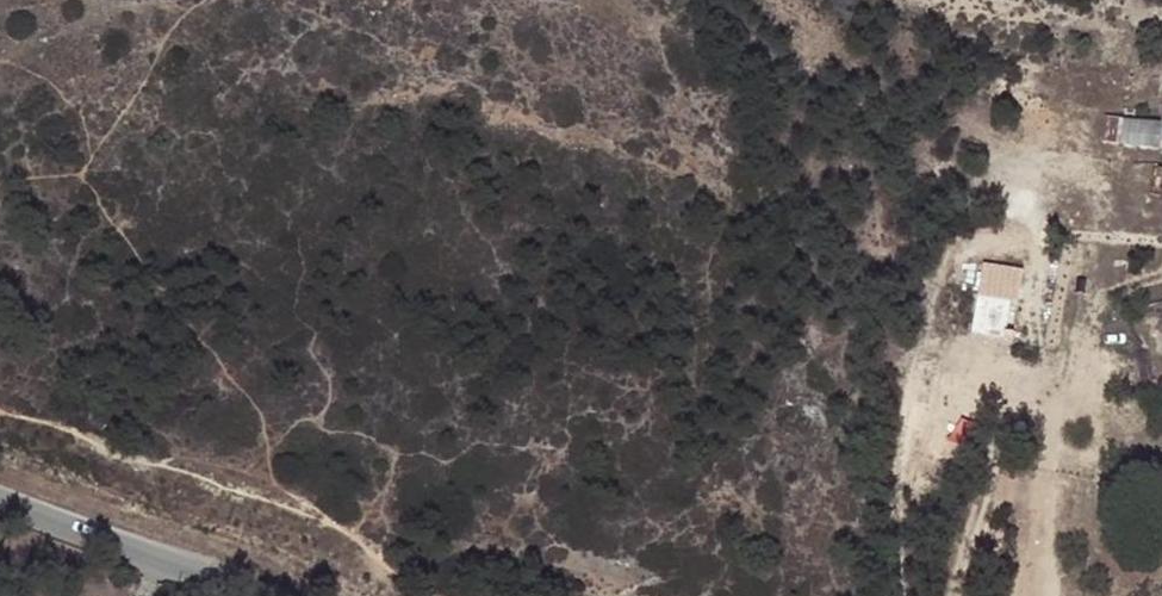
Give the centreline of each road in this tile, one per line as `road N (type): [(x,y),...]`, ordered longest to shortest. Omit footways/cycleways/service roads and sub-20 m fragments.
road 1 (track): [(0,399),(273,514),(369,595)]
road 2 (unclassified): [(0,503),(250,595)]

